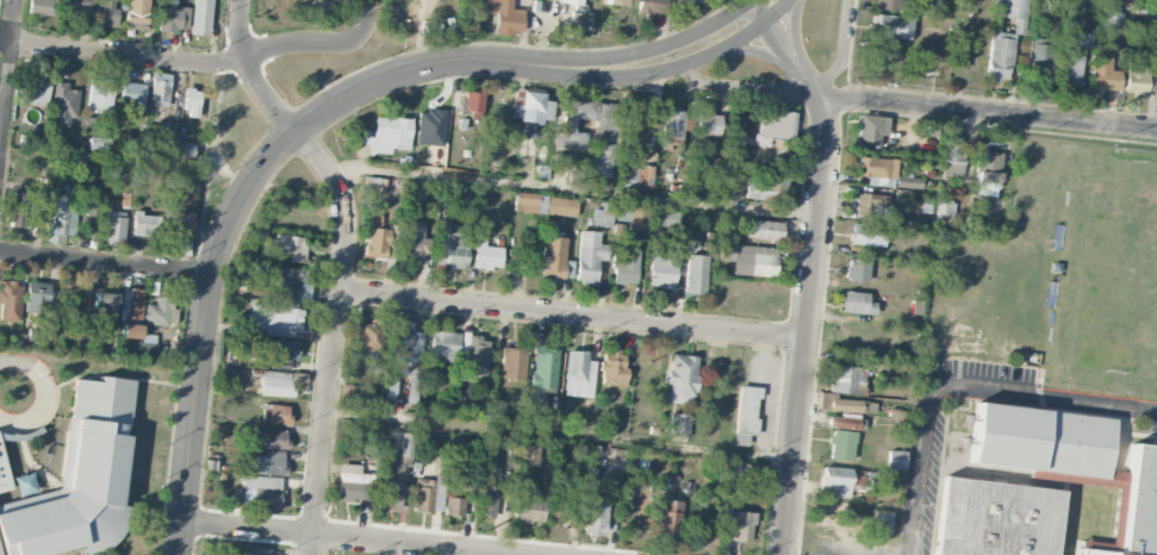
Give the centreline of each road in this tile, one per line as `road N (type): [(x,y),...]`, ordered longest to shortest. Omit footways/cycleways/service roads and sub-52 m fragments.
road 1 (residential): [(760,14),(828,106),(783,554)]
road 2 (secondary): [(760,14),(701,50),(645,67),(422,68),(363,89),(298,132)]
road 3 (residential): [(805,339),(338,289)]
road 4 (secondary): [(298,132),(248,189),(211,269),(179,554)]
road 5 (residential): [(298,132),(337,191),(344,227),(311,554)]
road 6 (residential): [(530,554),(182,522)]
road 7 (residential): [(1156,131),(884,102),(828,106)]
road 8 (residential): [(245,56),(199,64),(10,38)]
road 9 (residential): [(210,274),(0,254)]
road 10 (residential): [(367,0),(363,32),(352,43),(245,56)]
road 11 (residential): [(241,0),(250,70),(298,132)]
road 12 (residential): [(13,0),(0,120)]

